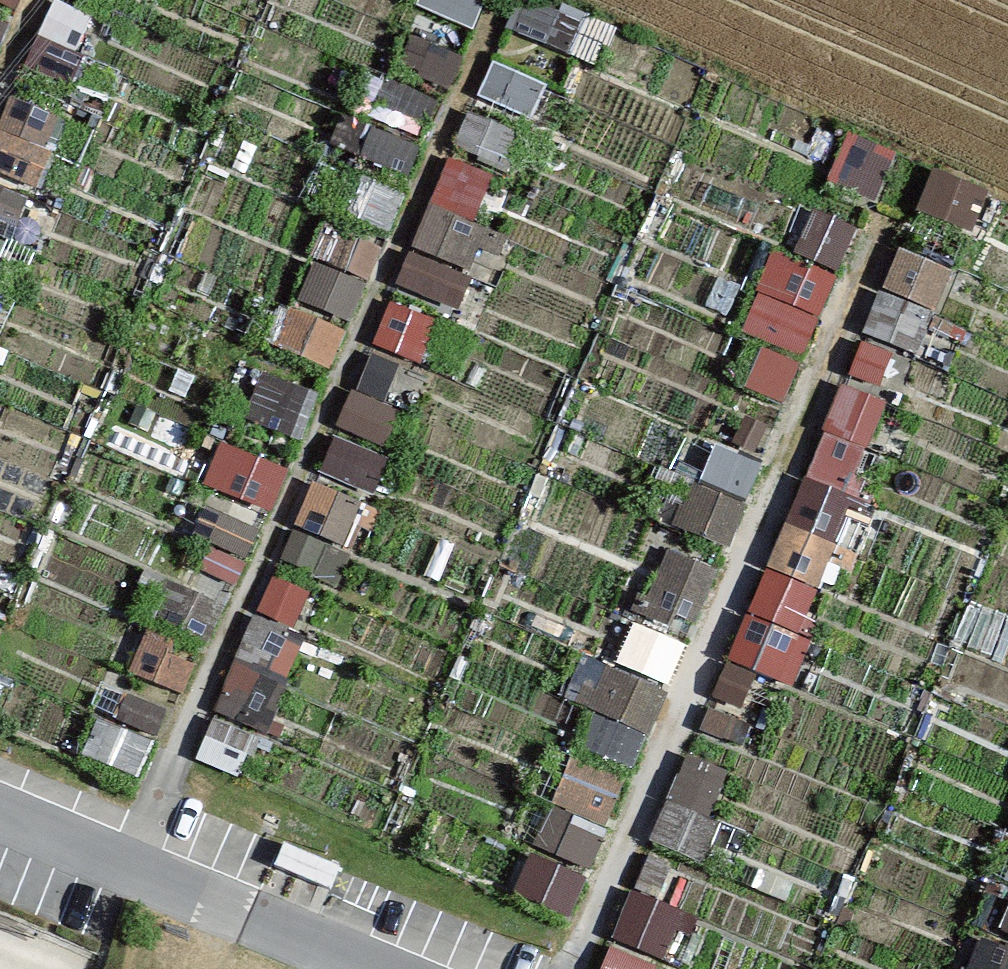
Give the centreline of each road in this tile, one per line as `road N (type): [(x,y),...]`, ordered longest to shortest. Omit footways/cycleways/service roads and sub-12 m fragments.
road 1 (unclassified): [(371,968),(0,814)]

